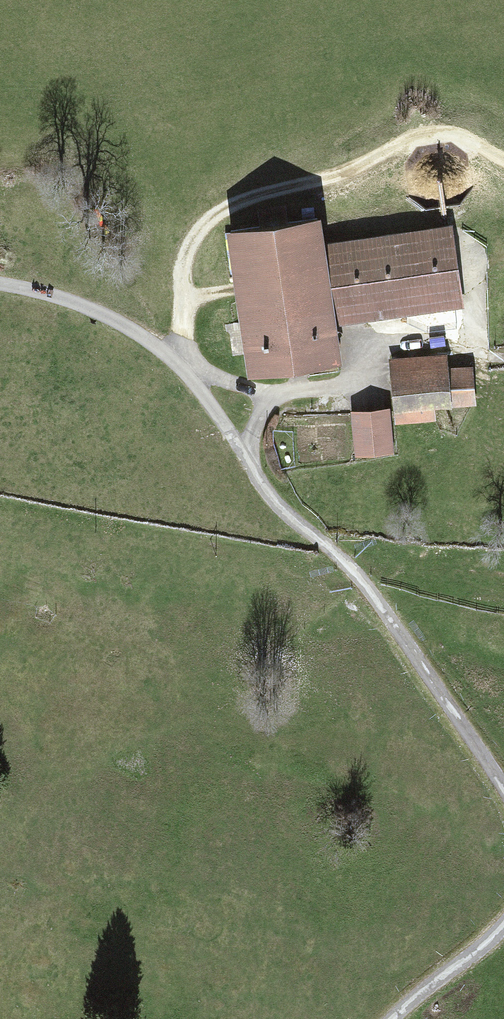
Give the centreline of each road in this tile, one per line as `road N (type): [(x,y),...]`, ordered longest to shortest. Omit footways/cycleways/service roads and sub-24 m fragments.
road 1 (track): [(0,283),(108,316),(180,365),(269,494),(378,602),(503,787)]
road 2 (track): [(503,159),(450,134),(426,133),(350,169),(225,207),(187,252),(180,365)]
road 3 (track): [(503,924),(394,1018)]

